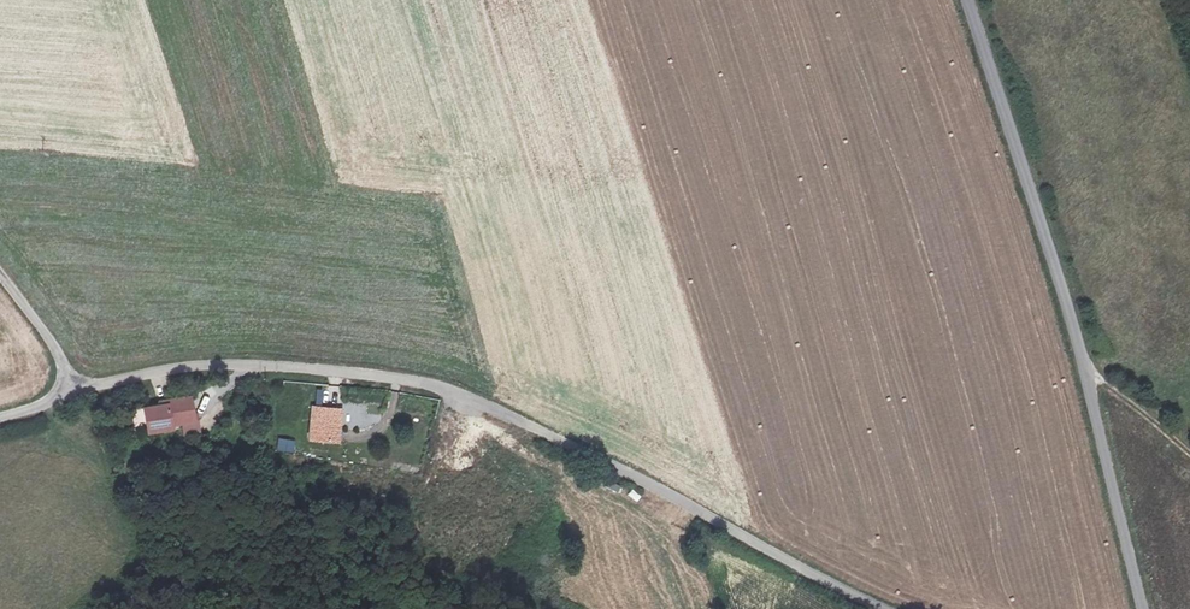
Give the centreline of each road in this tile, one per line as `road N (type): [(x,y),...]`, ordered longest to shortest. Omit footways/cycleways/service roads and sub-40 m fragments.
road 1 (unclassified): [(882,608),(531,429),(425,384),(199,365),(69,390)]
road 2 (unclassified): [(1140,608),(1082,358),(971,0)]

